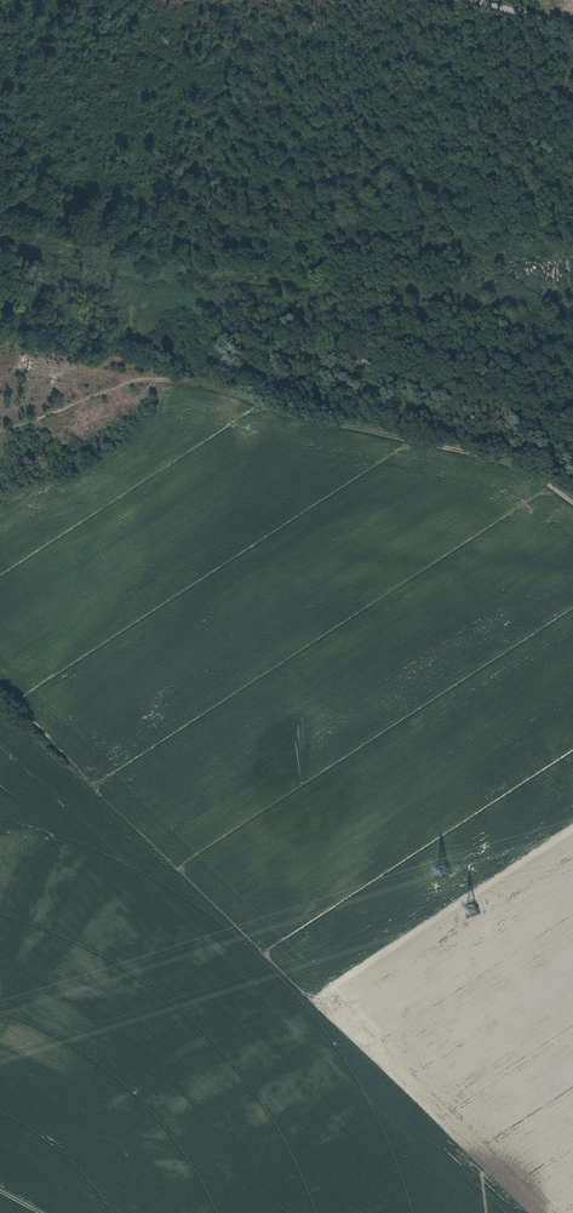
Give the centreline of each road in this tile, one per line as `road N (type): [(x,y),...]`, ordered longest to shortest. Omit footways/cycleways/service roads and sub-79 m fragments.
road 1 (track): [(0,430),(133,381),(171,381),(516,465),(572,504)]
road 2 (track): [(0,208),(64,225),(312,259),(347,241),(572,270)]
road 3 (track): [(0,171),(254,223),(269,203),(267,133),(331,0)]
road 4 (track): [(572,347),(478,341),(424,322),(356,327),(369,348),(432,373),(484,377),(572,427)]

